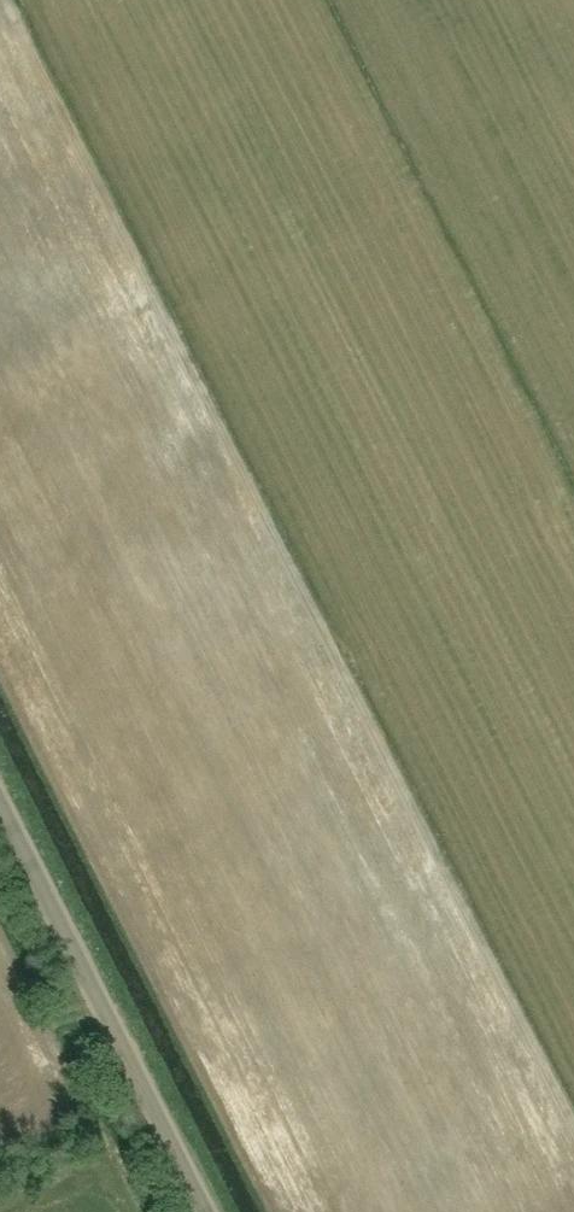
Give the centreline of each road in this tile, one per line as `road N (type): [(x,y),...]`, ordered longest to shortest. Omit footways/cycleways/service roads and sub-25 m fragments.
road 1 (unclassified): [(204,1211),(0,807)]

